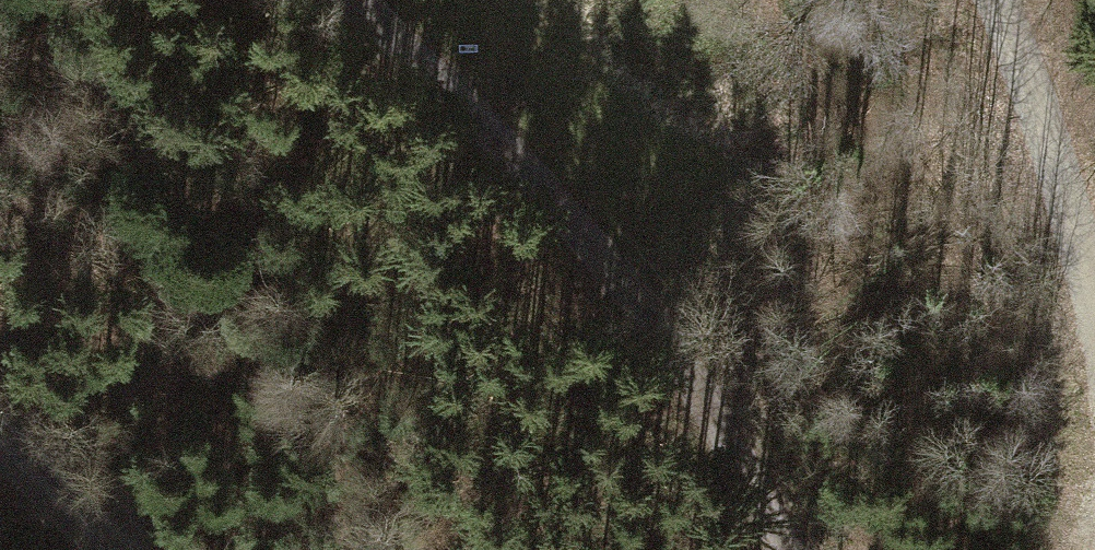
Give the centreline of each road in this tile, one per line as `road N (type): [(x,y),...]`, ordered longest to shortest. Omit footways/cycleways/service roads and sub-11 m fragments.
road 1 (track): [(361,0),(616,293),(786,549)]
road 2 (track): [(1010,0),(1094,279)]
road 3 (track): [(0,439),(109,549)]

